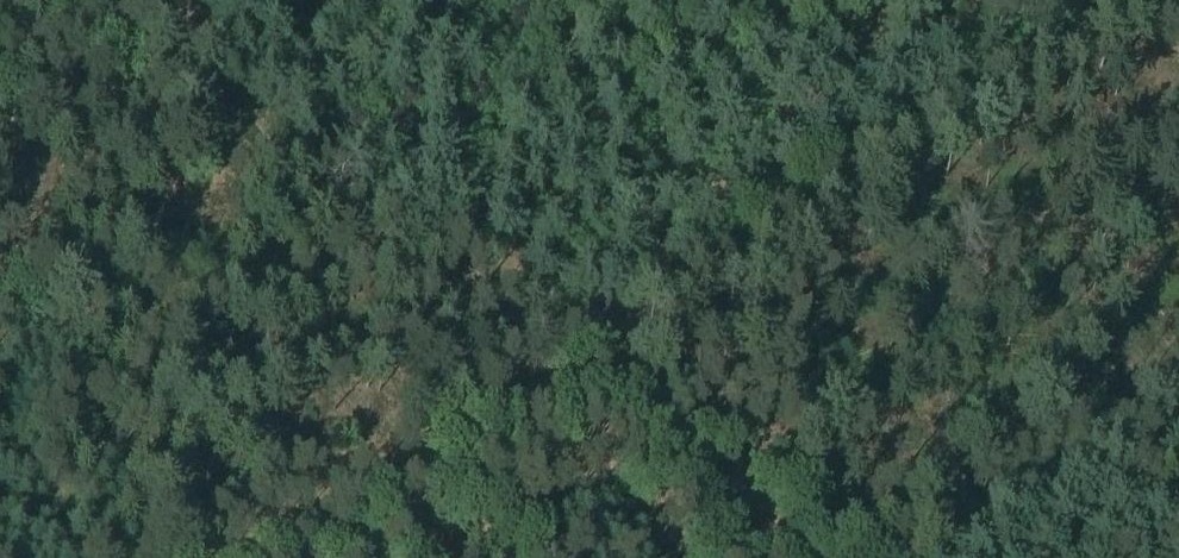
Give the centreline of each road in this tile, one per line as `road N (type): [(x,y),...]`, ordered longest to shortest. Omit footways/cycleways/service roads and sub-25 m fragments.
road 1 (track): [(1115,0),(596,344),(364,208),(281,141),(217,72),(174,0)]
road 2 (track): [(273,557),(388,490),(596,344)]
road 3 (track): [(871,557),(833,520),(631,381)]

